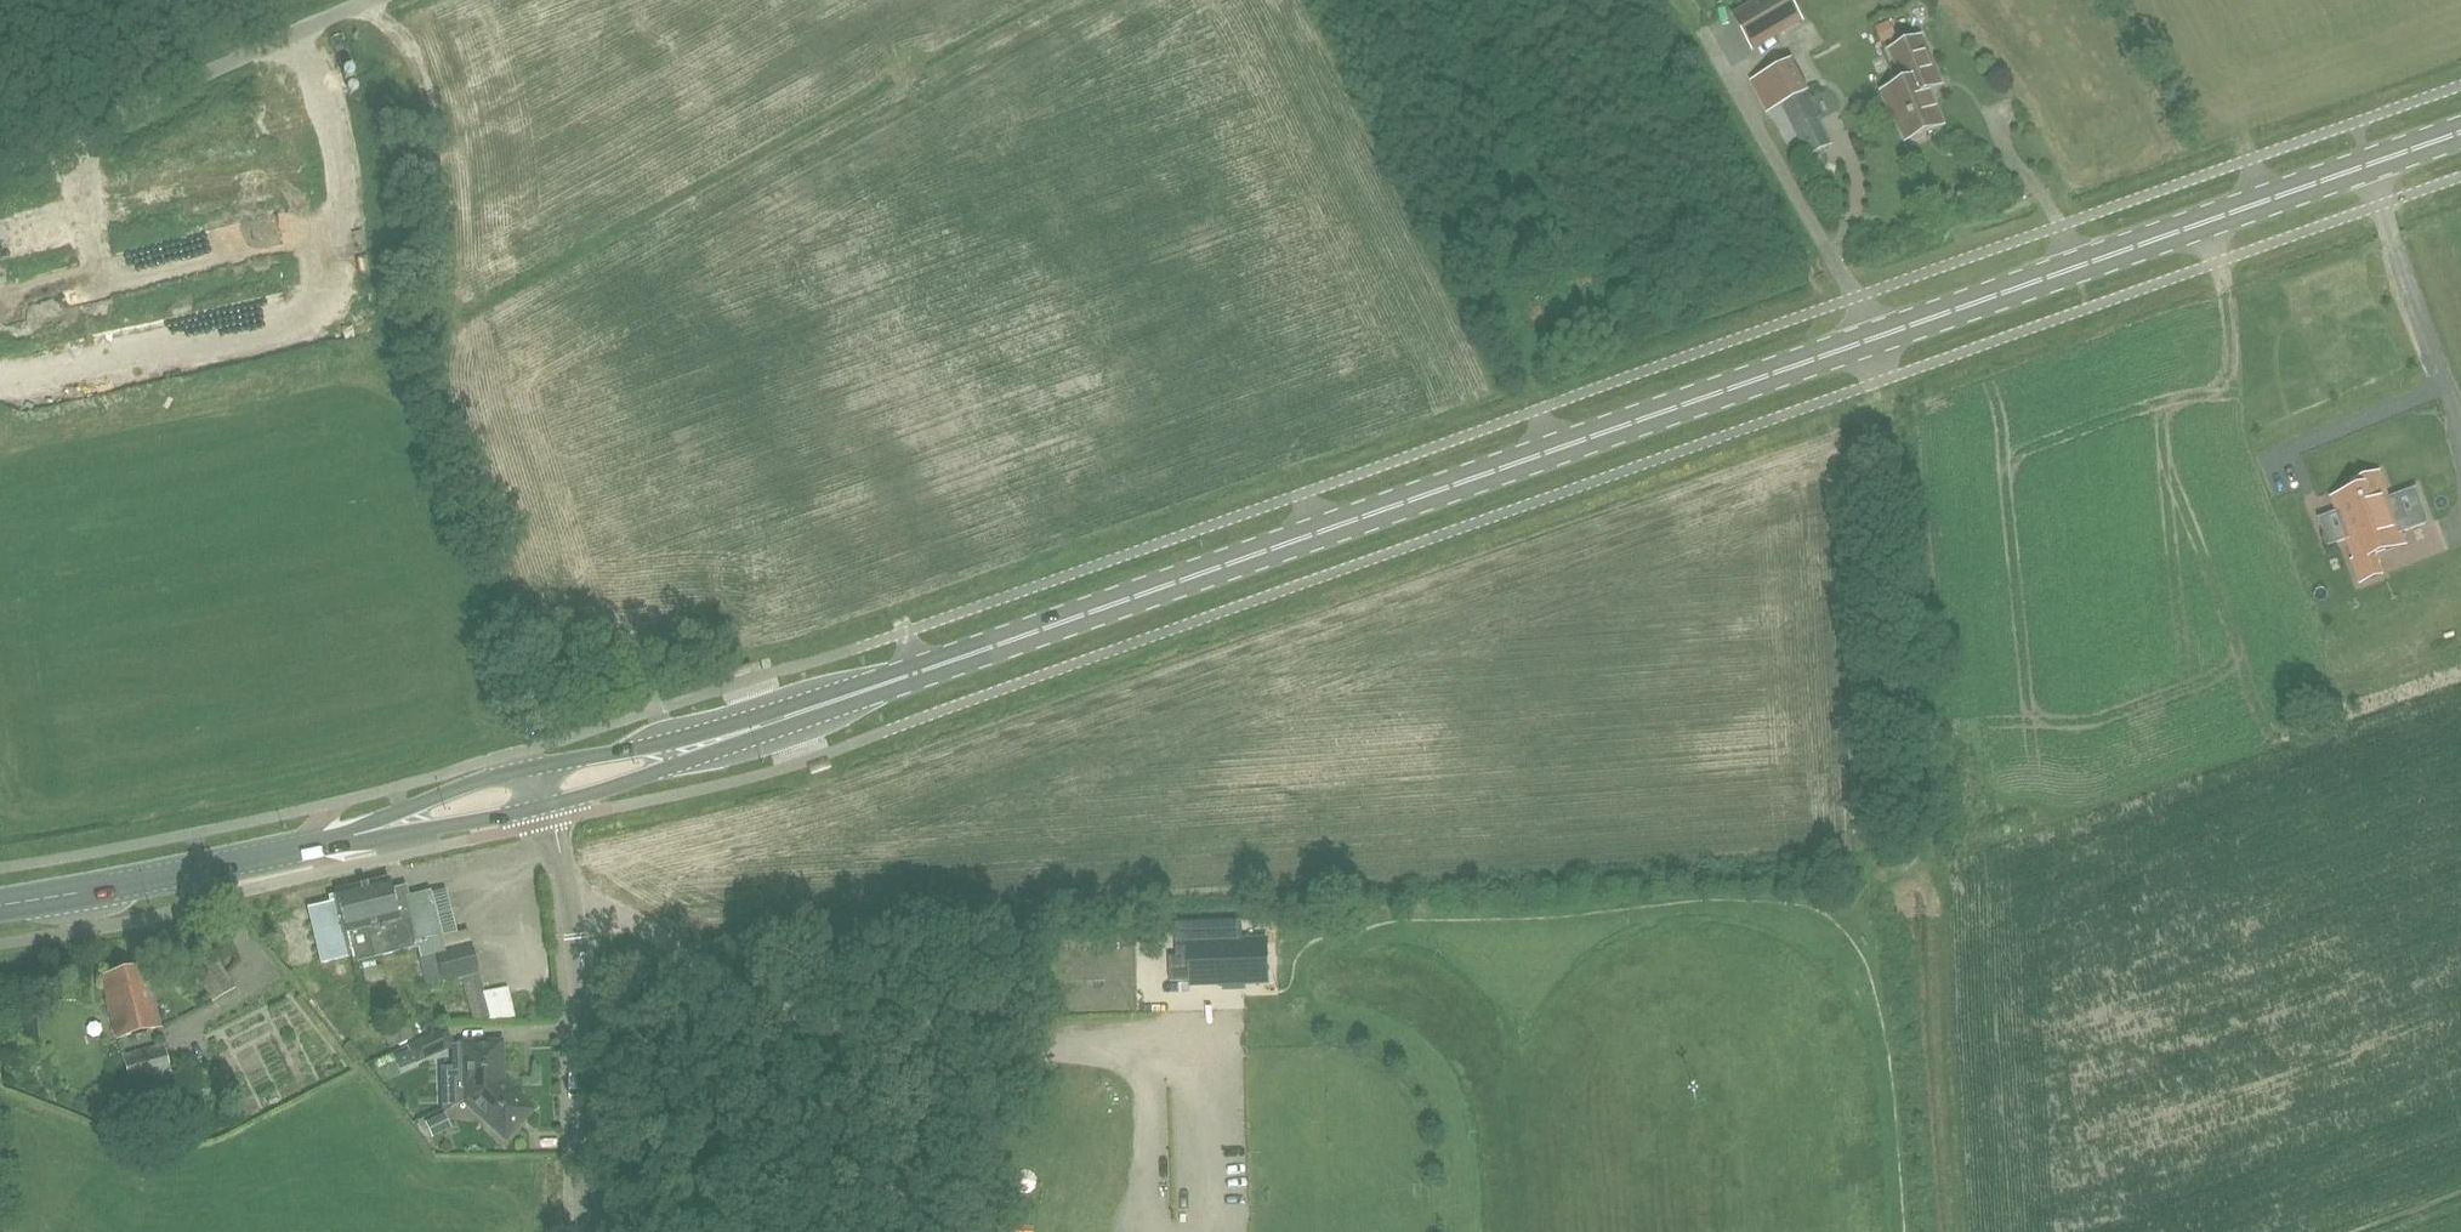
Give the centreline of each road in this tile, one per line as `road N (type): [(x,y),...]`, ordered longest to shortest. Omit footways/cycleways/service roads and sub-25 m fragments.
road 1 (primary): [(758,727),(2460,132)]
road 2 (unclassified): [(583,1231),(567,884),(544,804)]
road 3 (track): [(1883,411),(1857,299),(1701,29)]
road 4 (unclassified): [(0,153),(382,0)]
road 5 (primary): [(0,909),(278,851)]
road 6 (primary): [(278,851),(544,804)]
road 7 (primary): [(535,768),(278,851)]
road 8 (primary): [(544,804),(647,775),(758,727)]
road 9 (primary): [(758,727),(535,768)]

